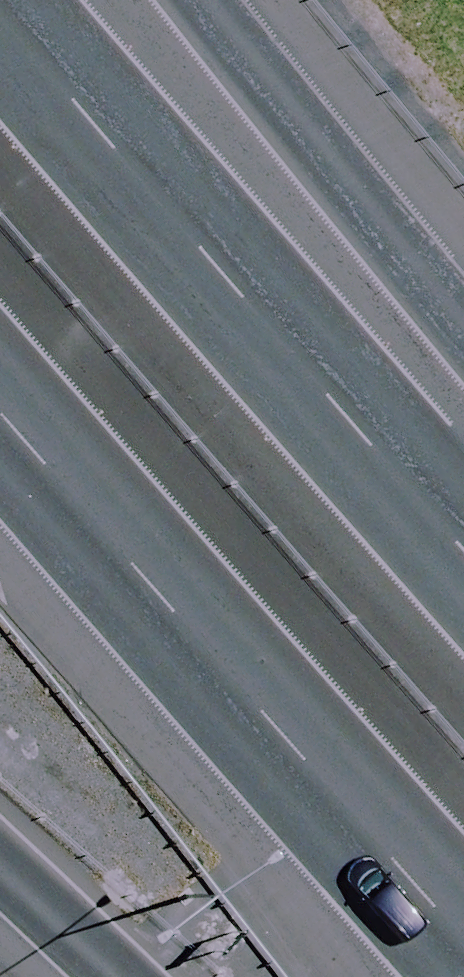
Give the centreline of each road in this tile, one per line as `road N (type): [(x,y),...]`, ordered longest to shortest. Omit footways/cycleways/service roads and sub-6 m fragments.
road 1 (motorway): [(463,942),(289,754),(0,413)]
road 2 (motorway): [(0,19),(463,533)]
road 3 (motorway): [(180,0),(463,395)]
road 4 (motorway): [(120,976),(0,868)]

